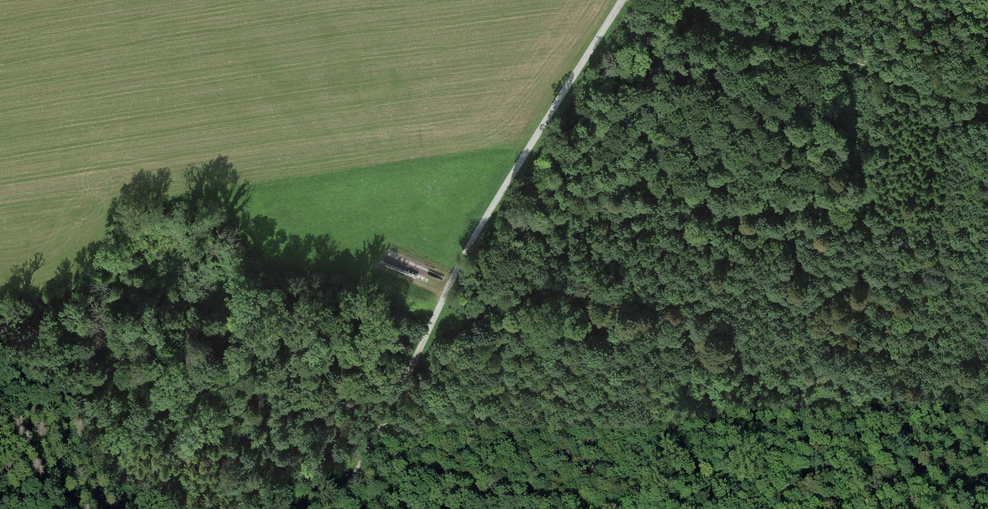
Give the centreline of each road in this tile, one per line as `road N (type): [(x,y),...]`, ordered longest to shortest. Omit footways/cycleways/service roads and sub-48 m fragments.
road 1 (track): [(625,0),(471,243),(346,508)]
road 2 (track): [(987,95),(680,0)]
road 3 (track): [(610,508),(368,457)]
road 4 (track): [(875,508),(913,431),(937,423),(987,431)]

